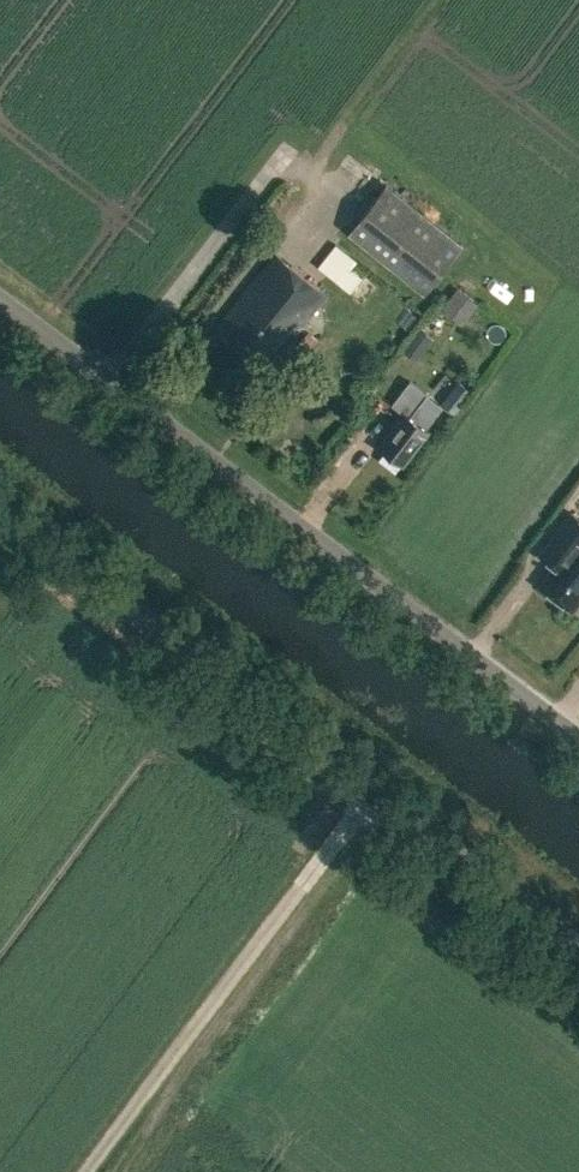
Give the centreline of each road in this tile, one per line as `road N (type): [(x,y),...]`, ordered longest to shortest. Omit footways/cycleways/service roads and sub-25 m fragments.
road 1 (tertiary): [(578,950),(0,510)]
road 2 (unclassified): [(578,736),(0,298)]

